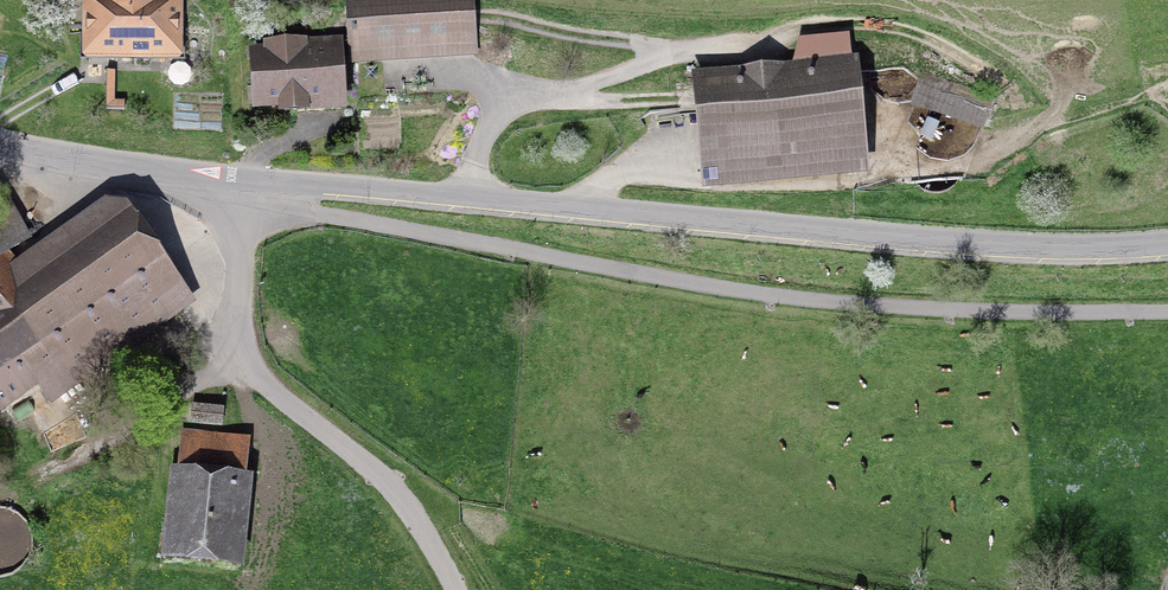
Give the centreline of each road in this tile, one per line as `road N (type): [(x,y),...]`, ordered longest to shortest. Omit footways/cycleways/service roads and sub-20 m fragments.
road 1 (track): [(1167,315),(1003,316),(766,300),(325,214),(241,176)]
road 2 (tertiary): [(241,176),(977,252),(1167,248)]
road 3 (unclassified): [(456,589),(400,497),(253,367),(240,322),(241,176)]
road 4 (track): [(766,48),(661,61),(576,94),(503,102),(470,204)]
road 5 (track): [(691,97),(601,105),(530,98),(485,83),(404,88)]
road 6 (tertiary): [(0,138),(241,176)]
road 7 (track): [(494,22),(696,57)]
road 8 (track): [(669,132),(576,215)]

